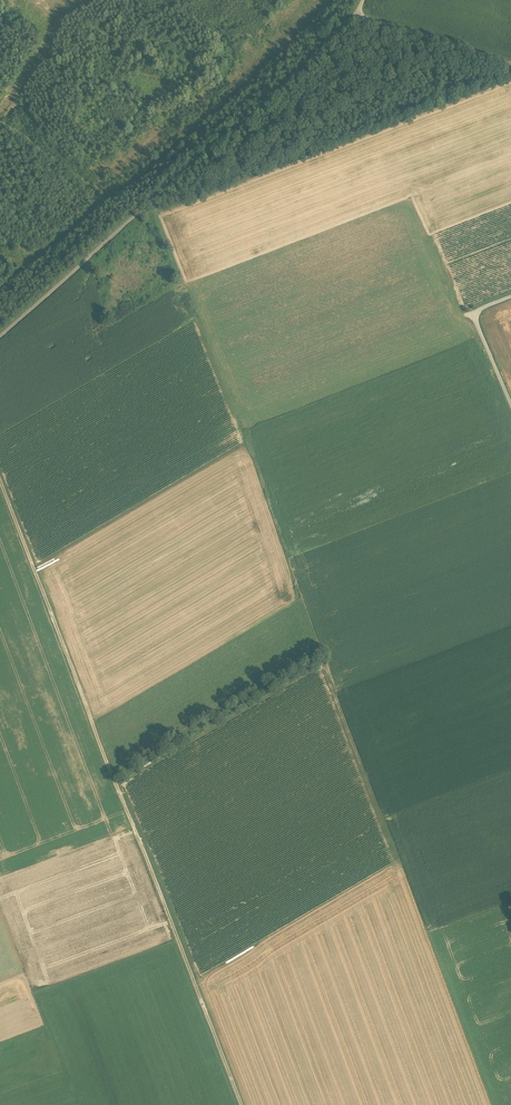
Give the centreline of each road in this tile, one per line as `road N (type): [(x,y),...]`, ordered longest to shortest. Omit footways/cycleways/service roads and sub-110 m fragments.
road 1 (track): [(241,1104),(0,480)]
road 2 (unclassified): [(0,336),(331,42),(363,0)]
road 3 (track): [(510,63),(356,15)]
road 4 (track): [(510,296),(475,319),(510,404)]

